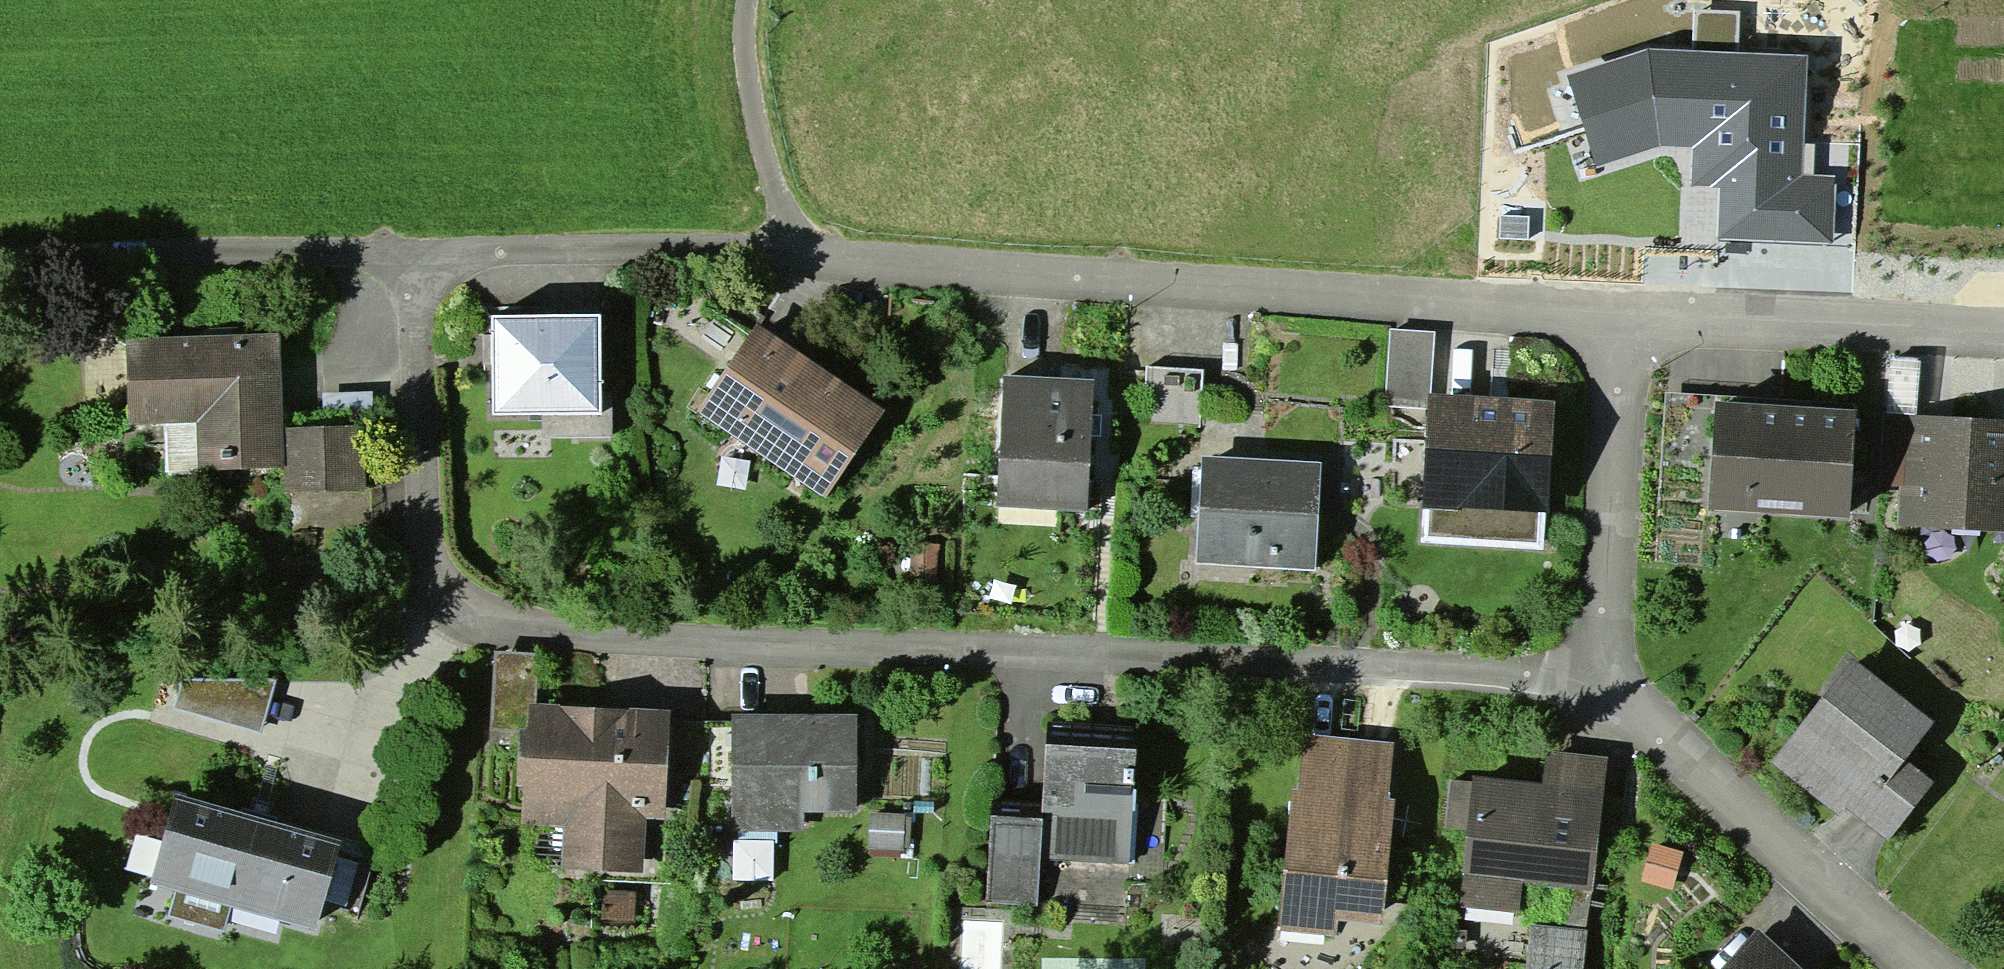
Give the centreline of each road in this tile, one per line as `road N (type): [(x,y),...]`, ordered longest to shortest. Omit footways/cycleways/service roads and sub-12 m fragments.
road 1 (residential): [(406,258),(414,513),(431,586),(496,642),(1524,676),(1615,696)]
road 2 (residential): [(1624,320),(786,255),(406,258)]
road 3 (residential): [(1615,696),(1926,968)]
road 4 (residential): [(2003,338),(1624,320)]
road 5 (residential): [(1624,320),(1604,625),(1615,696)]
road 6 (residential): [(406,258),(107,261)]
road 7 (track): [(786,255),(749,66),(756,0)]

